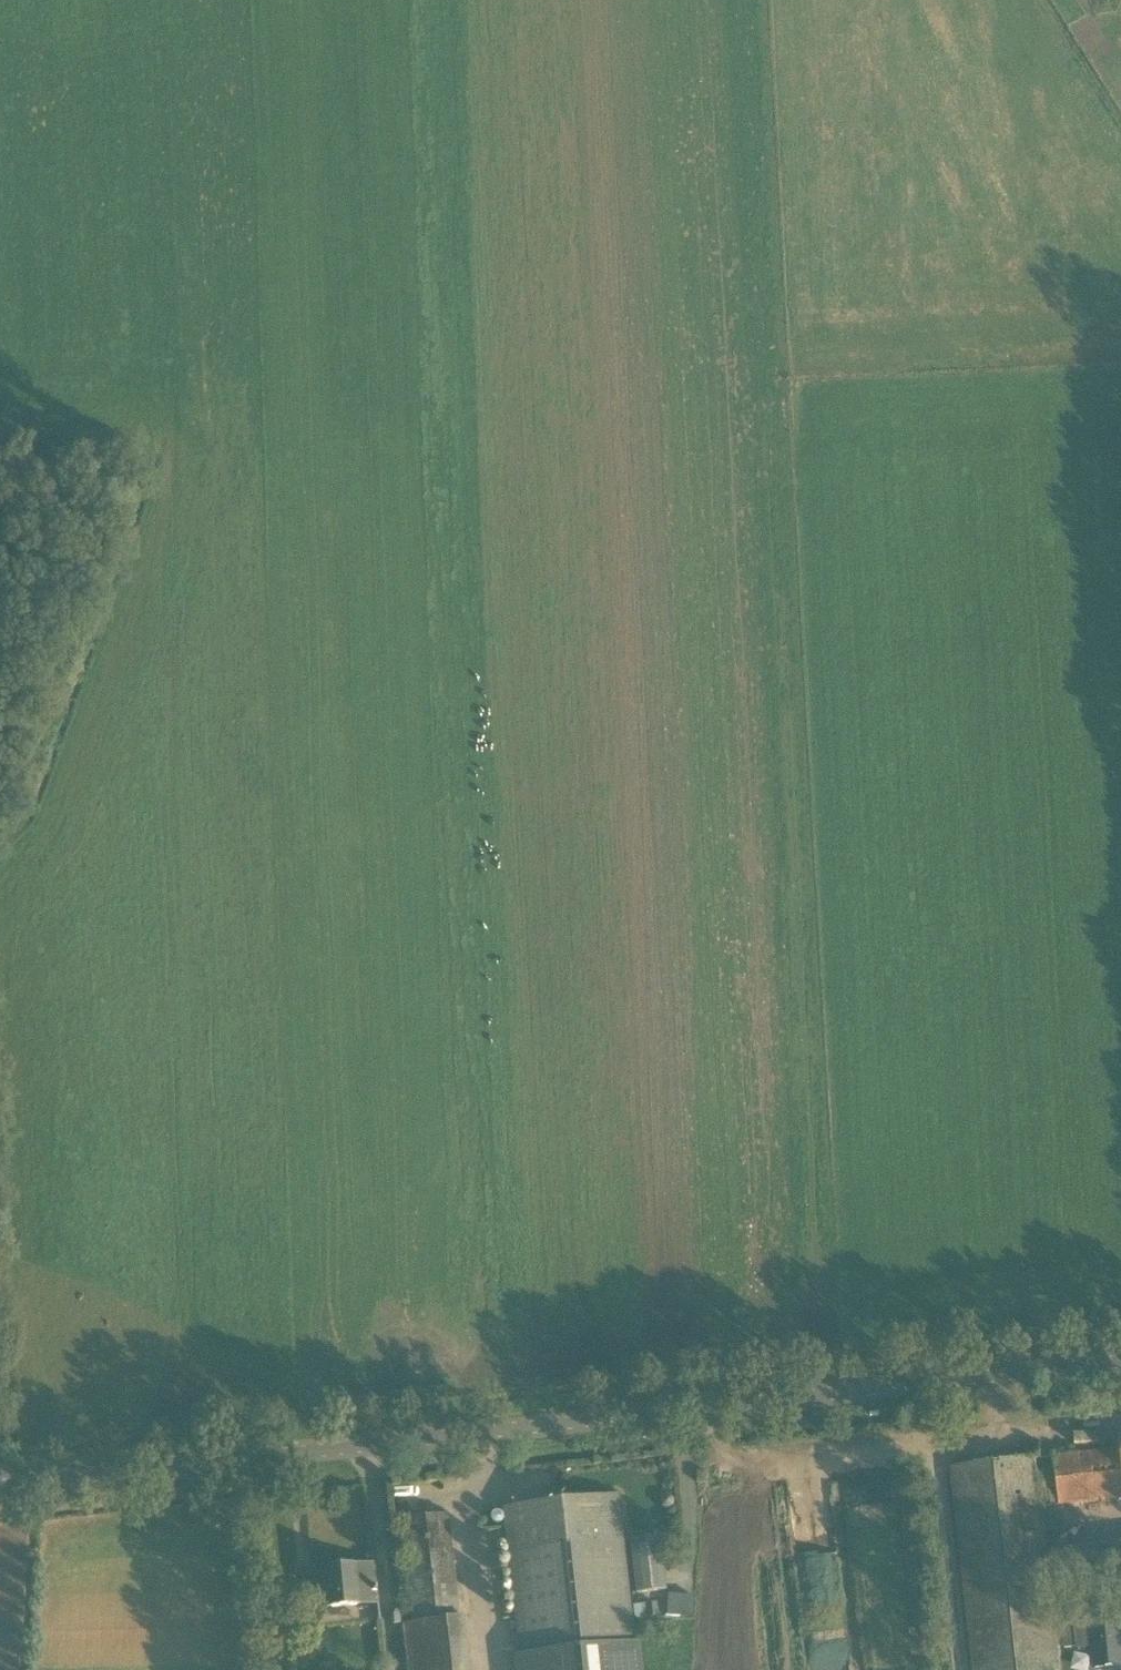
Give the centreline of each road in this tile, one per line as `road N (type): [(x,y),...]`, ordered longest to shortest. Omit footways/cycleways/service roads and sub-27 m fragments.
road 1 (unclassified): [(0,1484),(1120,1361)]

